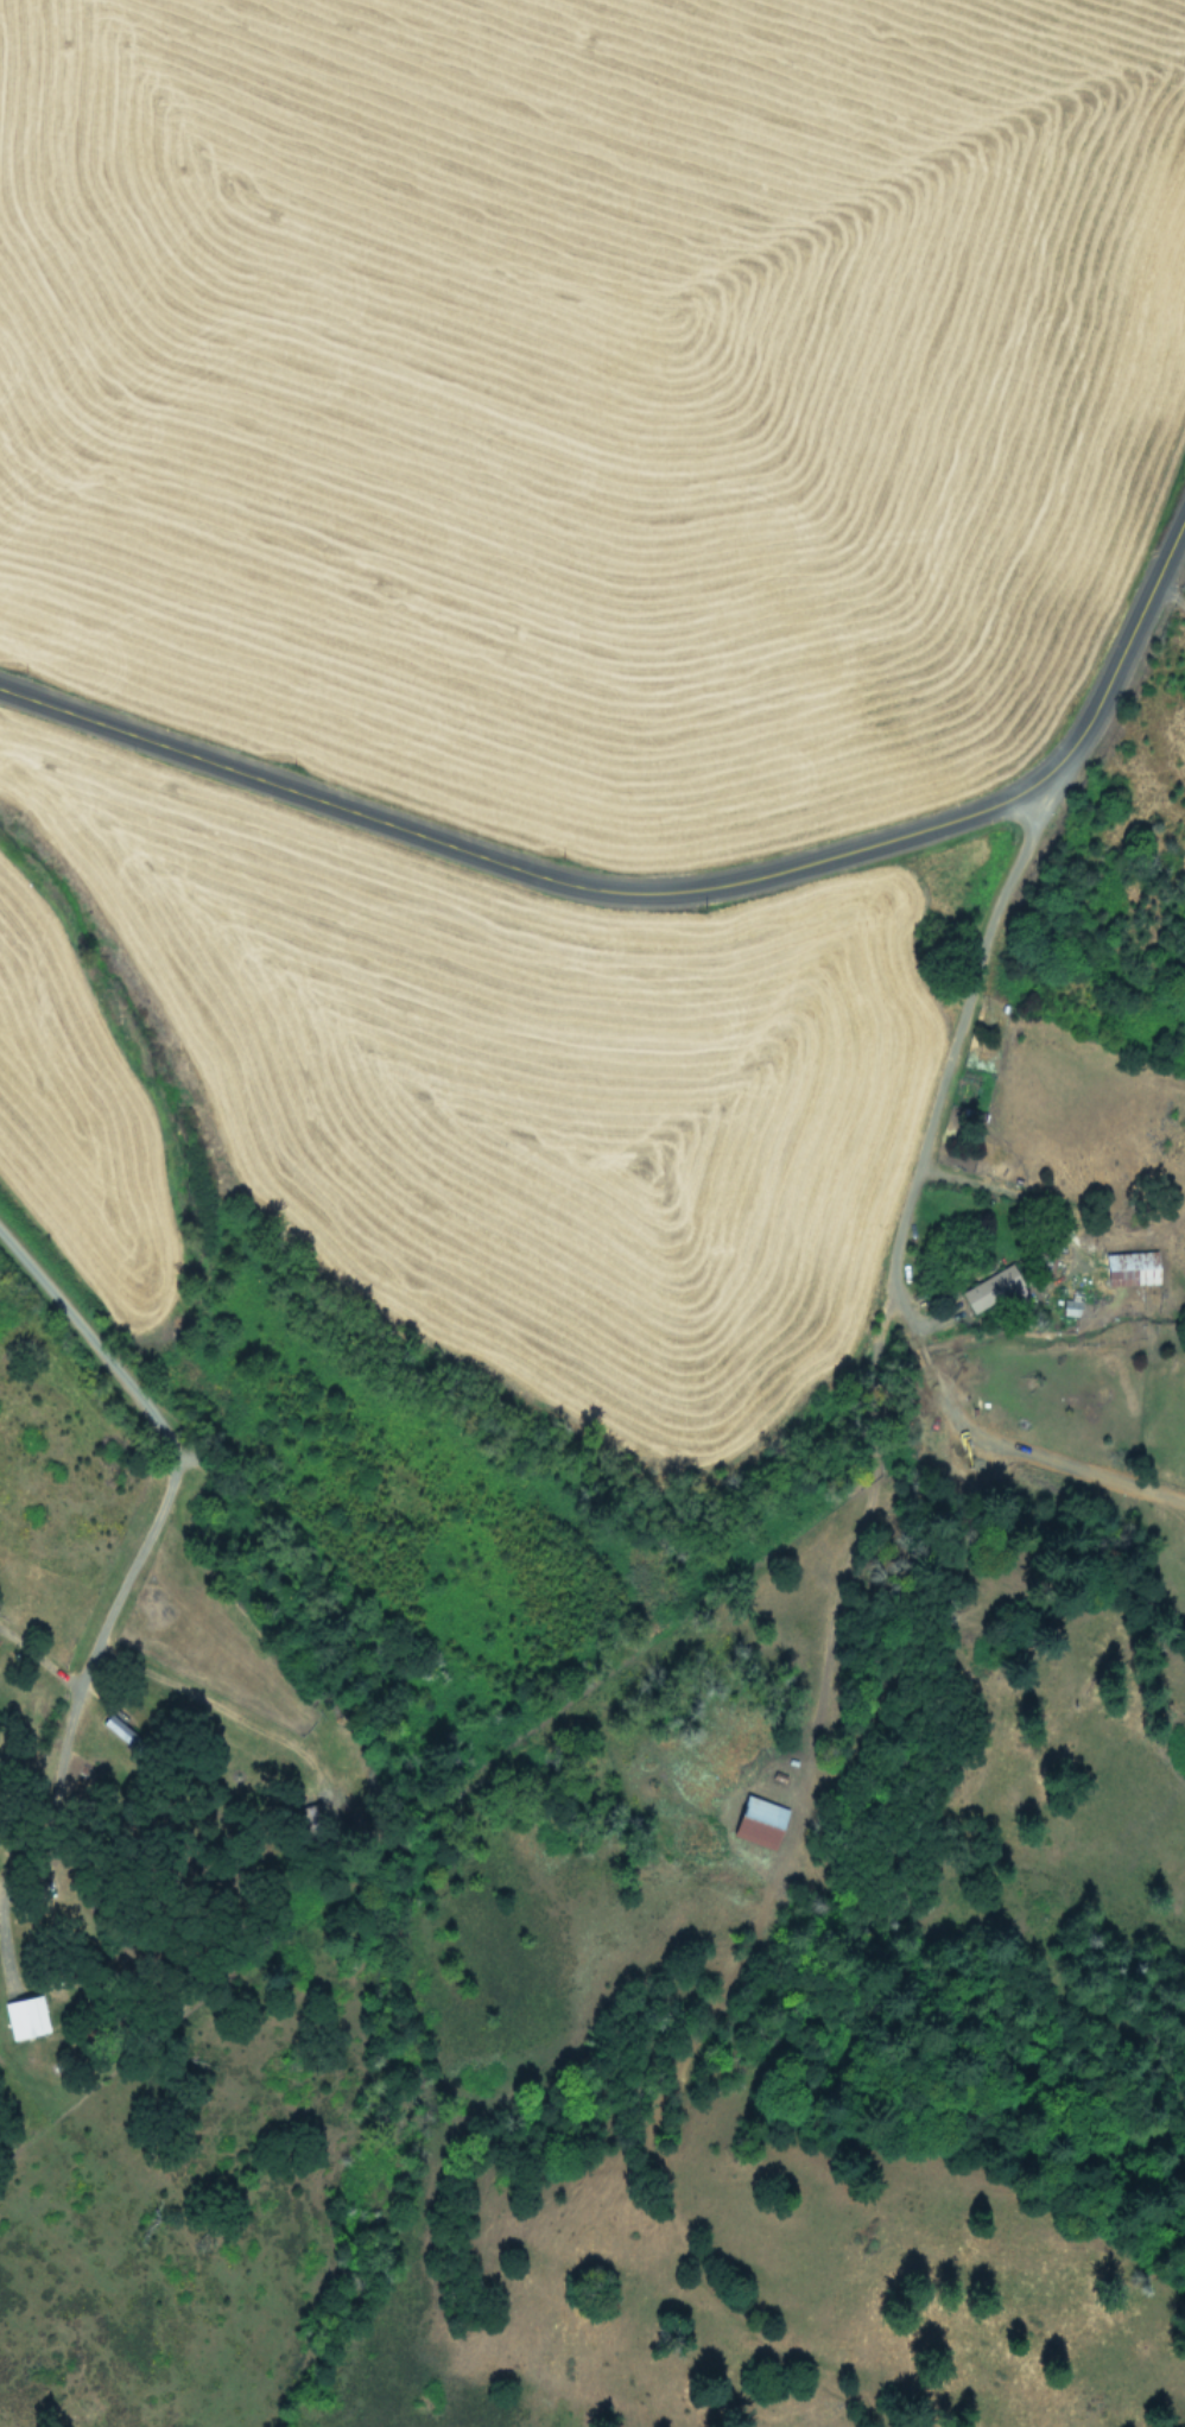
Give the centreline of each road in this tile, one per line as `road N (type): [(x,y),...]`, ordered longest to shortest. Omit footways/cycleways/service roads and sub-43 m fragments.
road 1 (tertiary): [(1184,518),(1078,730),(1053,760),(975,809),(856,850),(739,879),(686,886),(570,880),(0,687)]
road 2 (residential): [(888,1298),(892,1247),(994,908),(1029,838),(1028,816),(1012,791)]

